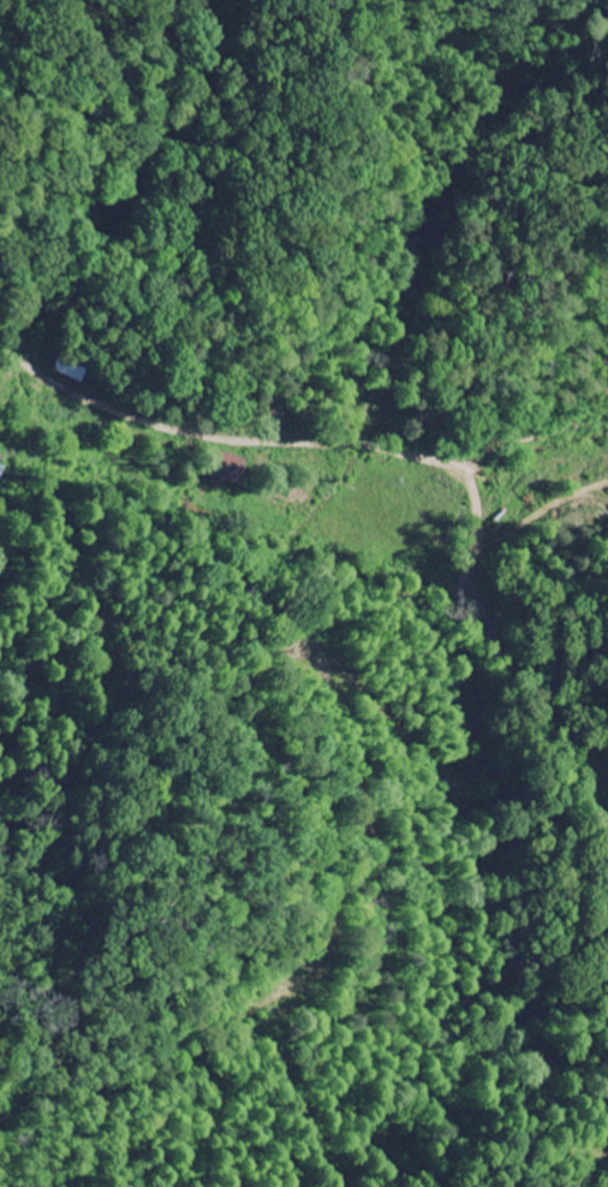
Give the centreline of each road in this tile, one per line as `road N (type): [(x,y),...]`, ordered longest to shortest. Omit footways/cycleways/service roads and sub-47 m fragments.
road 1 (residential): [(0,418),(59,434),(195,402),(471,440),(607,387)]

